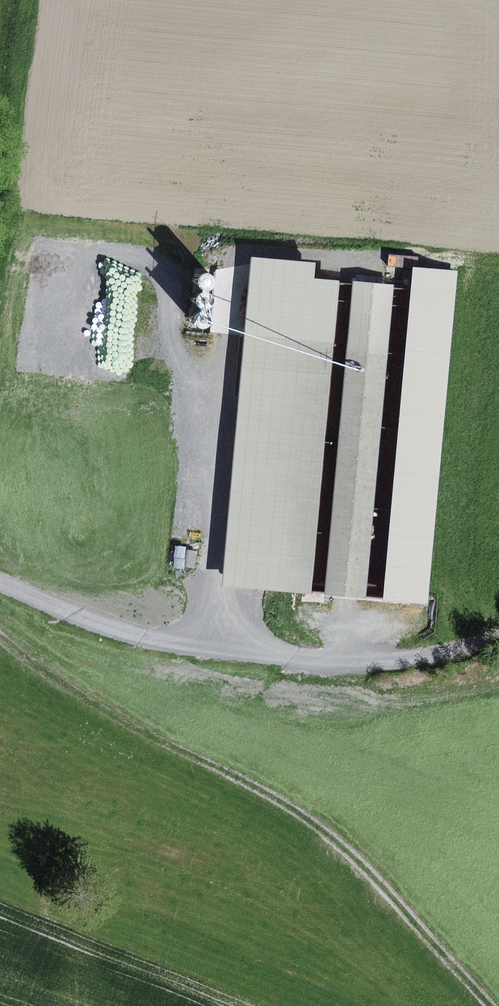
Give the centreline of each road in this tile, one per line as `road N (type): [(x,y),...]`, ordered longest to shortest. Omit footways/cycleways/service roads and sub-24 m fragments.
road 1 (track): [(0,636),(85,695),(345,844),(489,1005)]
road 2 (track): [(359,259),(261,250),(237,264),(206,649)]
road 3 (track): [(0,582),(126,634),(177,645),(324,662),(415,659),(498,641)]

